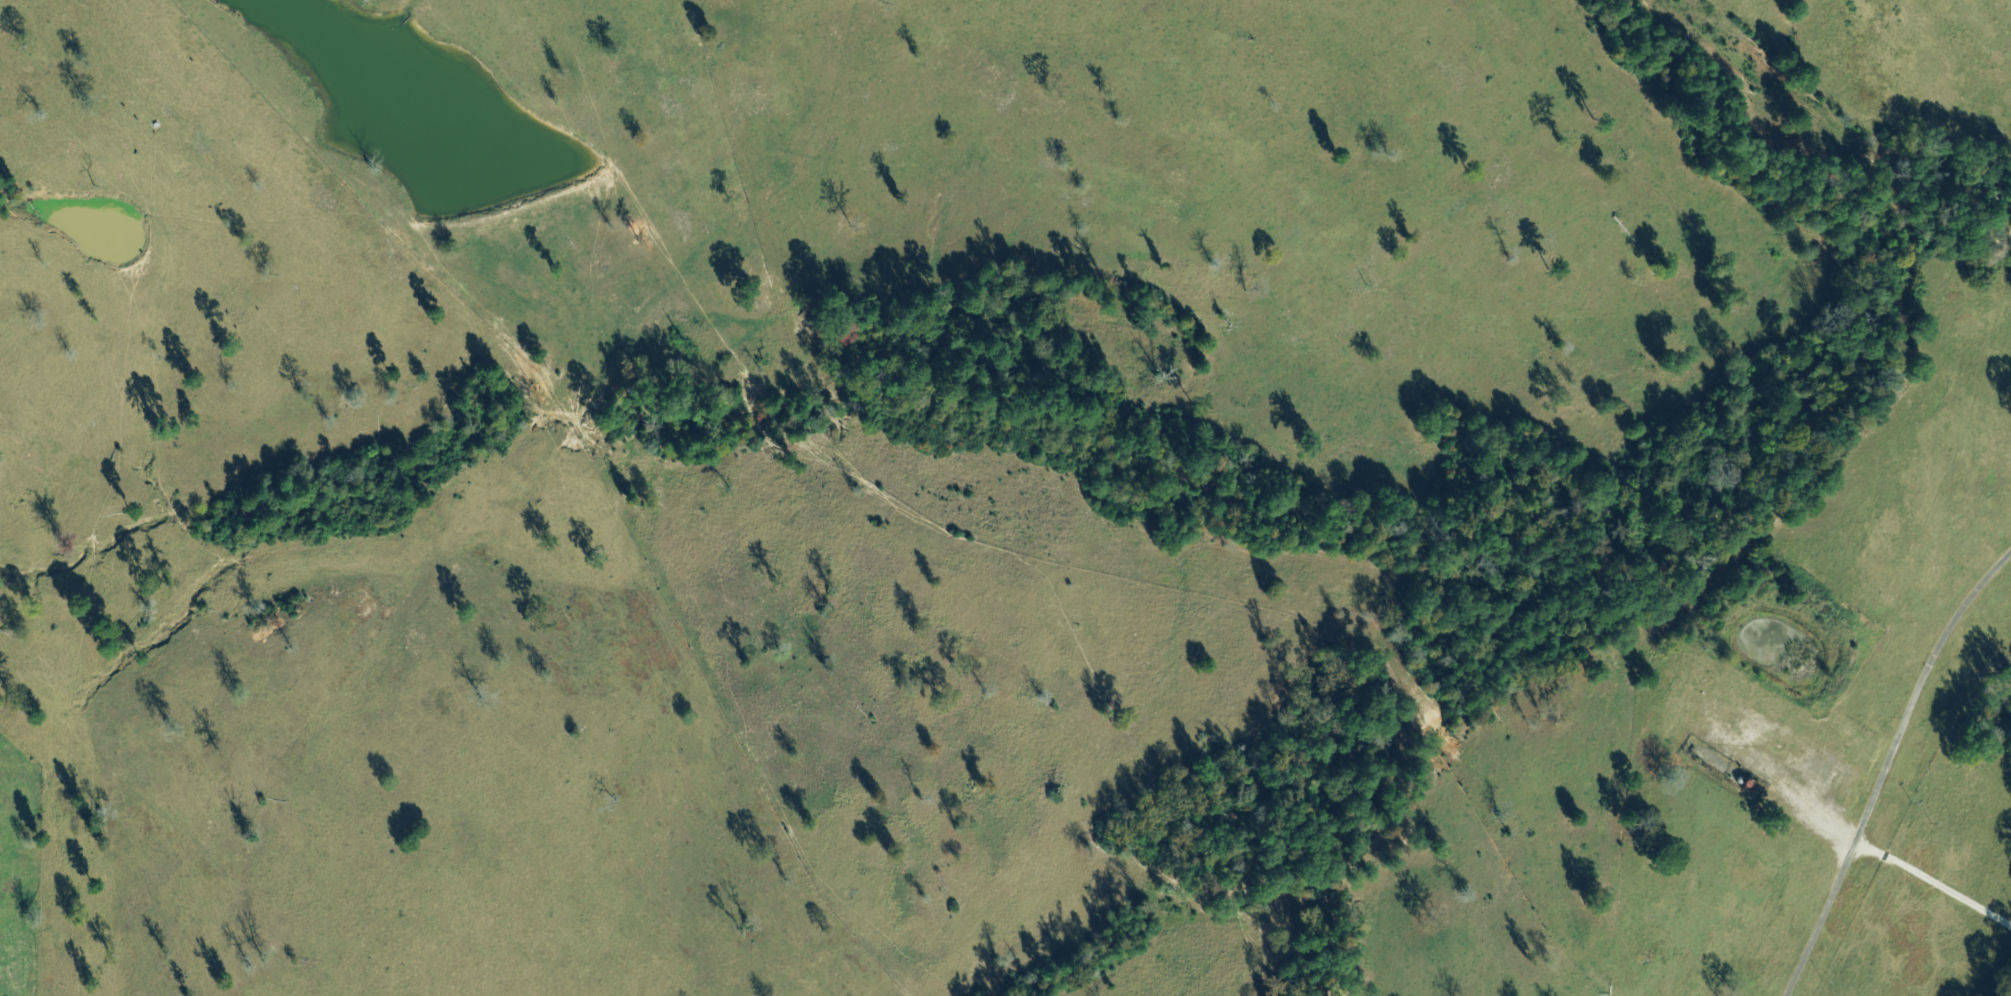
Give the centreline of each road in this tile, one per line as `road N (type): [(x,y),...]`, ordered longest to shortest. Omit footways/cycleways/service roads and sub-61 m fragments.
road 1 (residential): [(1787,995),(1918,693),(1999,557),(2010,550)]

